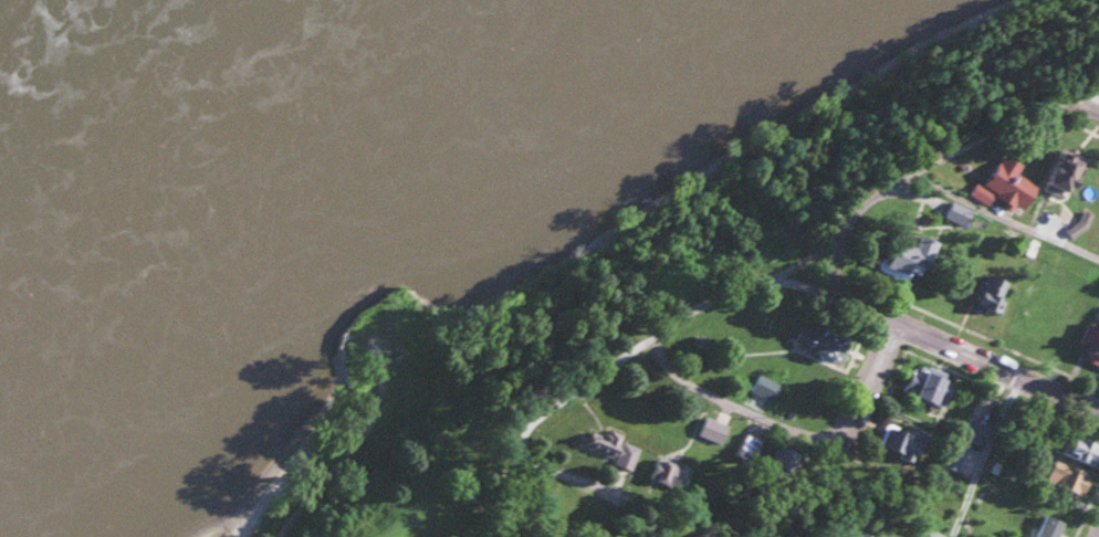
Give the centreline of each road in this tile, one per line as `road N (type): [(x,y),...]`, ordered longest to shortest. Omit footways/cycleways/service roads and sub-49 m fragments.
road 1 (residential): [(1046,103),(877,189),(831,242),(768,281),(723,293),(652,335)]
road 2 (residential): [(1098,417),(768,281)]
road 3 (residential): [(652,335),(514,438),(517,456),(585,491),(599,512)]
road 4 (residential): [(1098,265),(902,175)]
road 5 (residential): [(827,434),(796,433),(681,386),(668,376),(652,335)]
road 6 (residential): [(943,536),(1009,379)]
road 7 (residential): [(827,434),(846,411),(882,323)]

